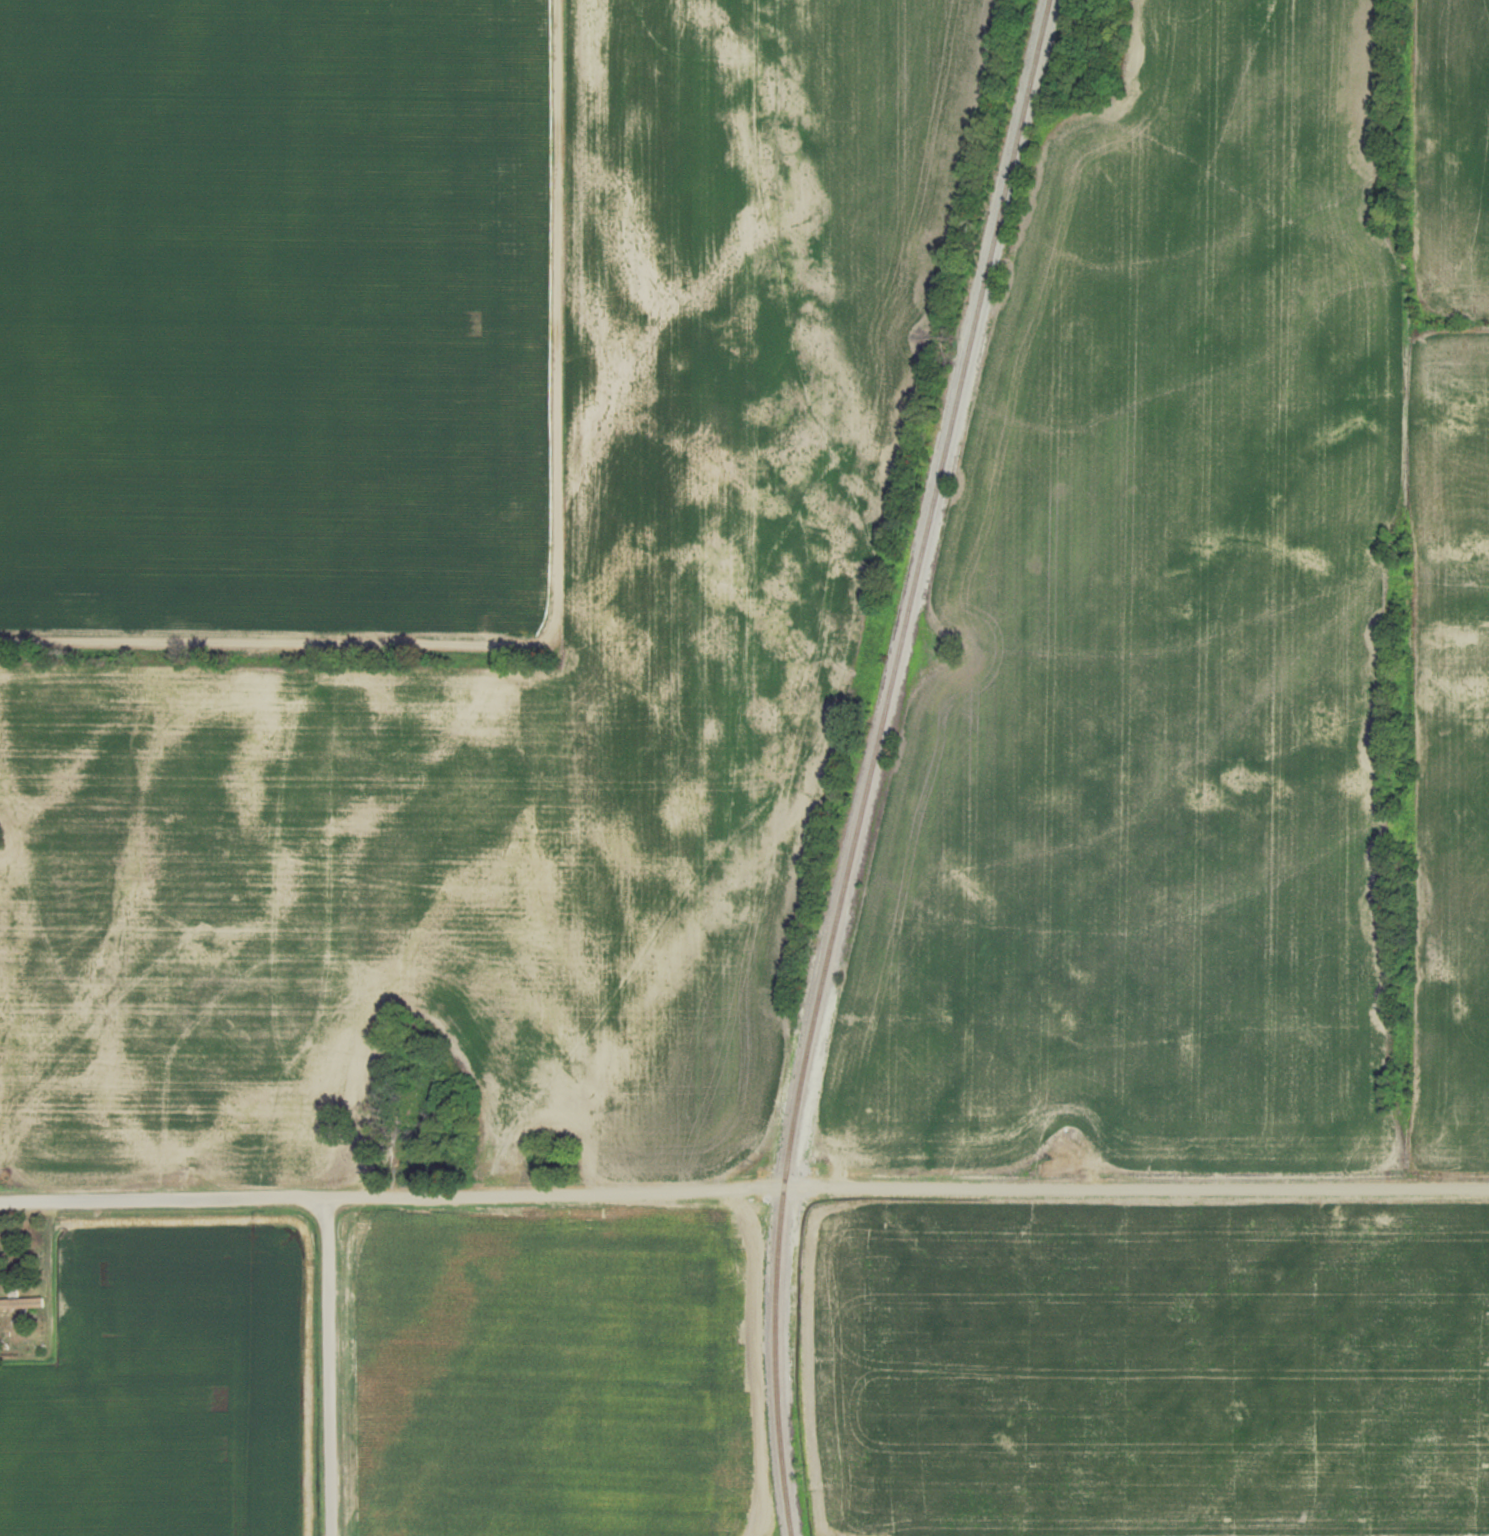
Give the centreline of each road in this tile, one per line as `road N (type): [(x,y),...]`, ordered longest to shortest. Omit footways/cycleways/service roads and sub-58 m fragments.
road 1 (residential): [(1488,1188),(784,1184),(0,1201)]
road 2 (tertiary): [(330,1535),(324,1195)]

